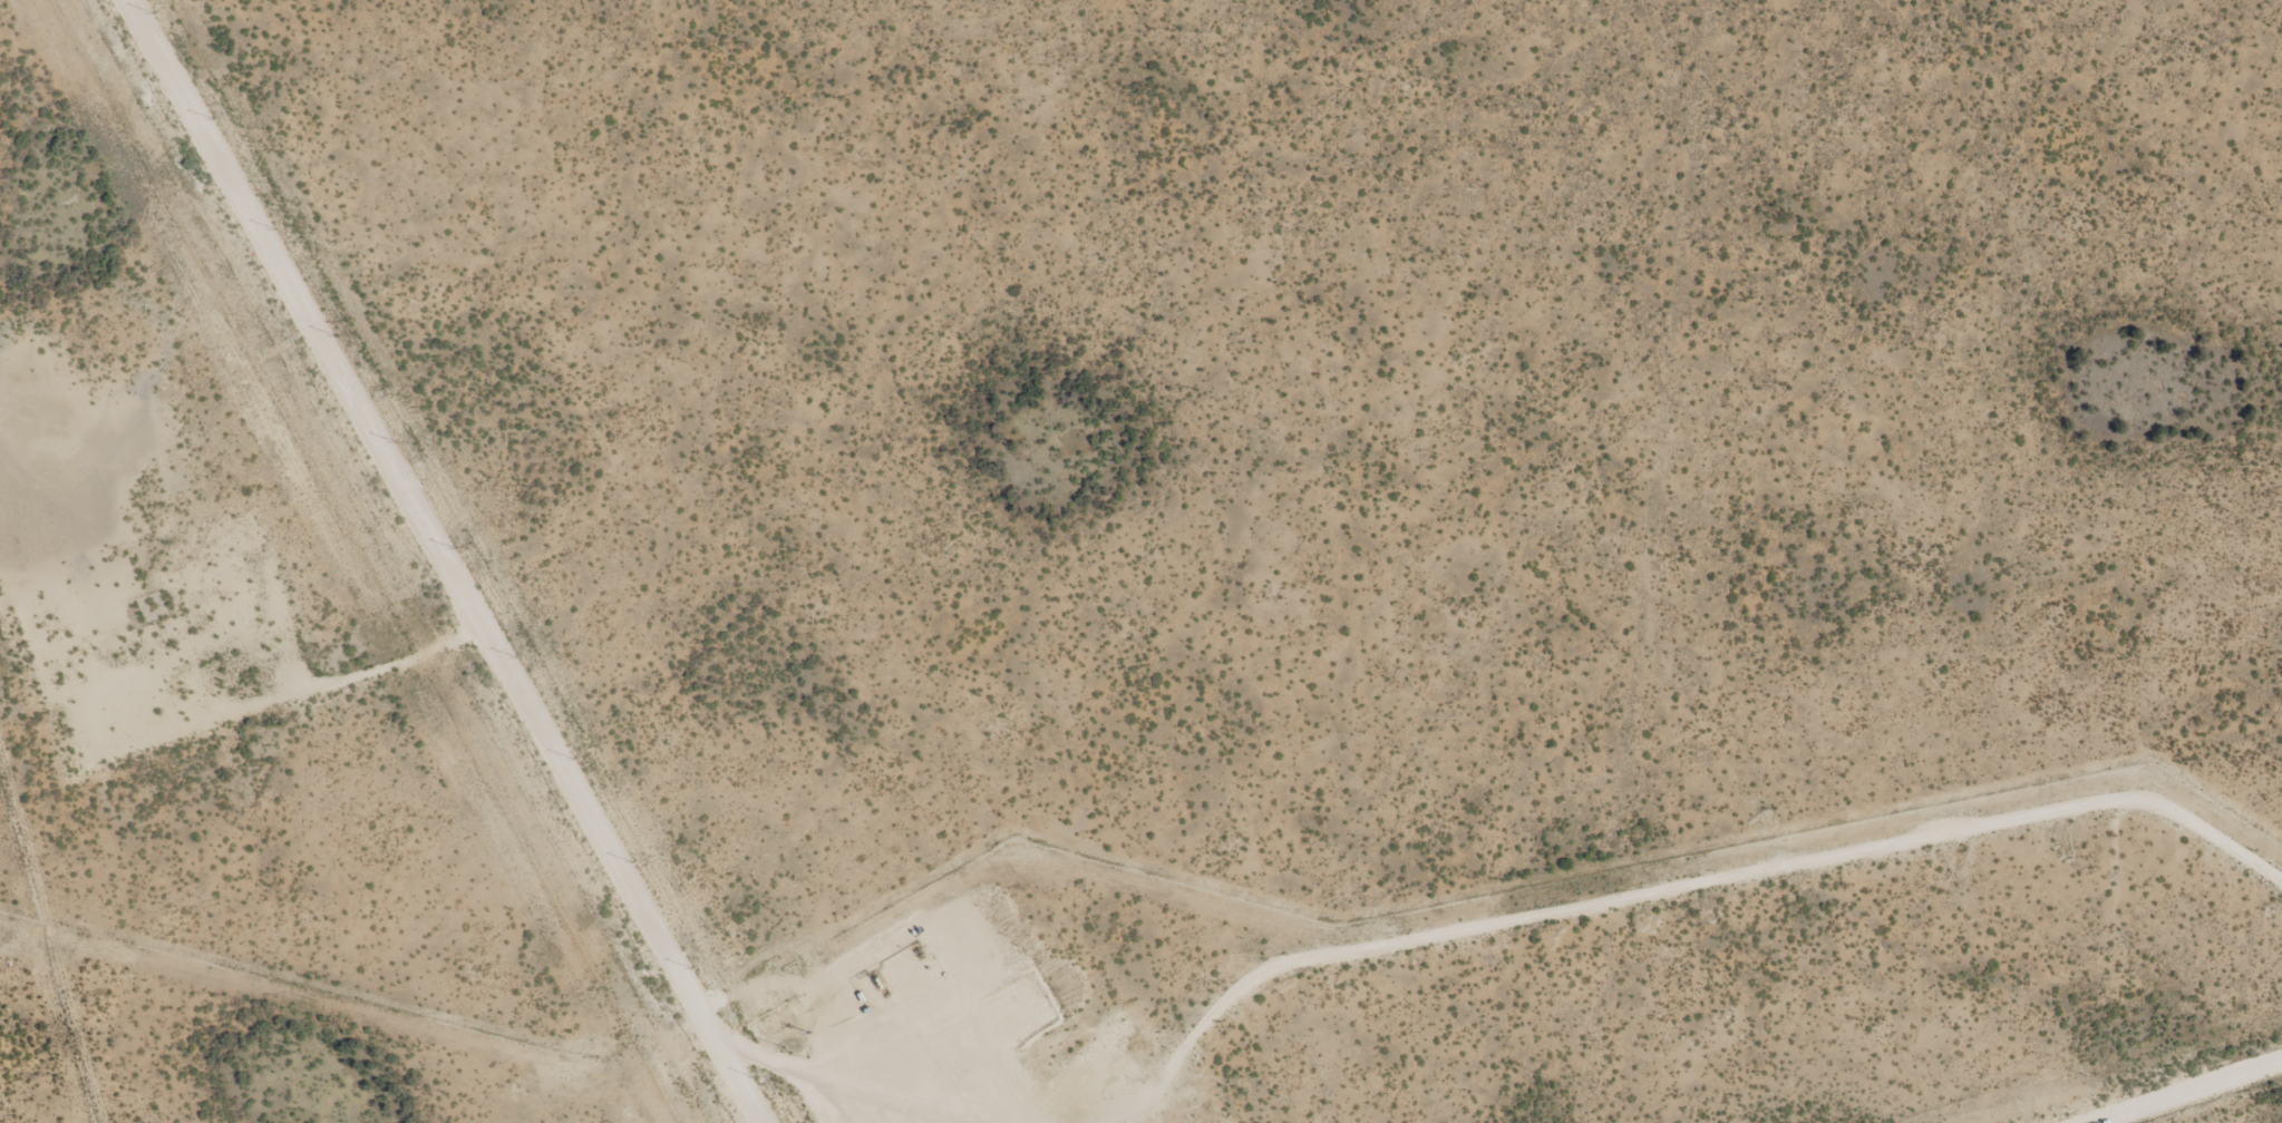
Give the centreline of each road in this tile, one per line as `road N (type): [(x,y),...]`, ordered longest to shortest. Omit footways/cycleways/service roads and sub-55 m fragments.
road 1 (residential): [(157,736),(491,626),(118,0)]

